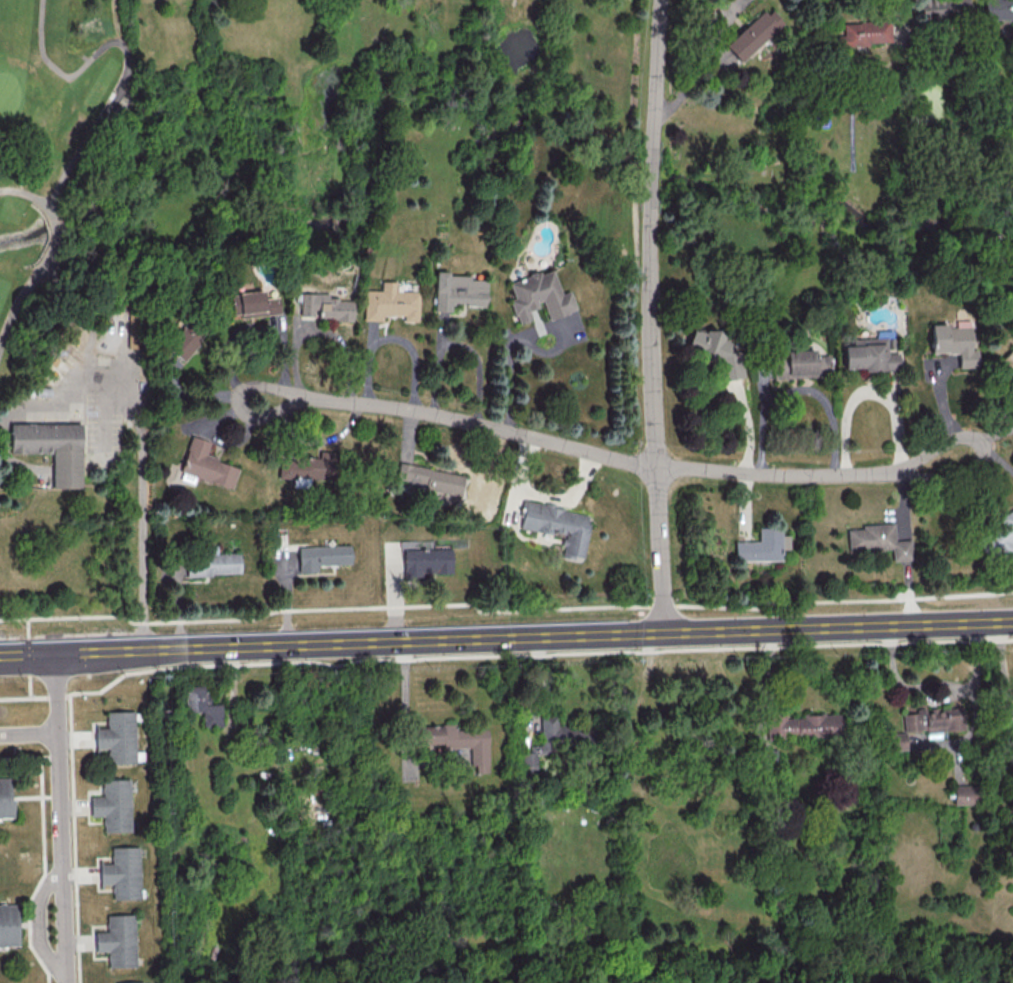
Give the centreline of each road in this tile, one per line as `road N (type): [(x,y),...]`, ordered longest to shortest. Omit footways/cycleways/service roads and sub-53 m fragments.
road 1 (tertiary): [(1012,621),(0,655)]
road 2 (residential): [(959,457),(859,476),(656,468),(396,409),(261,401)]
road 3 (residential): [(663,633),(649,292),(661,0)]

